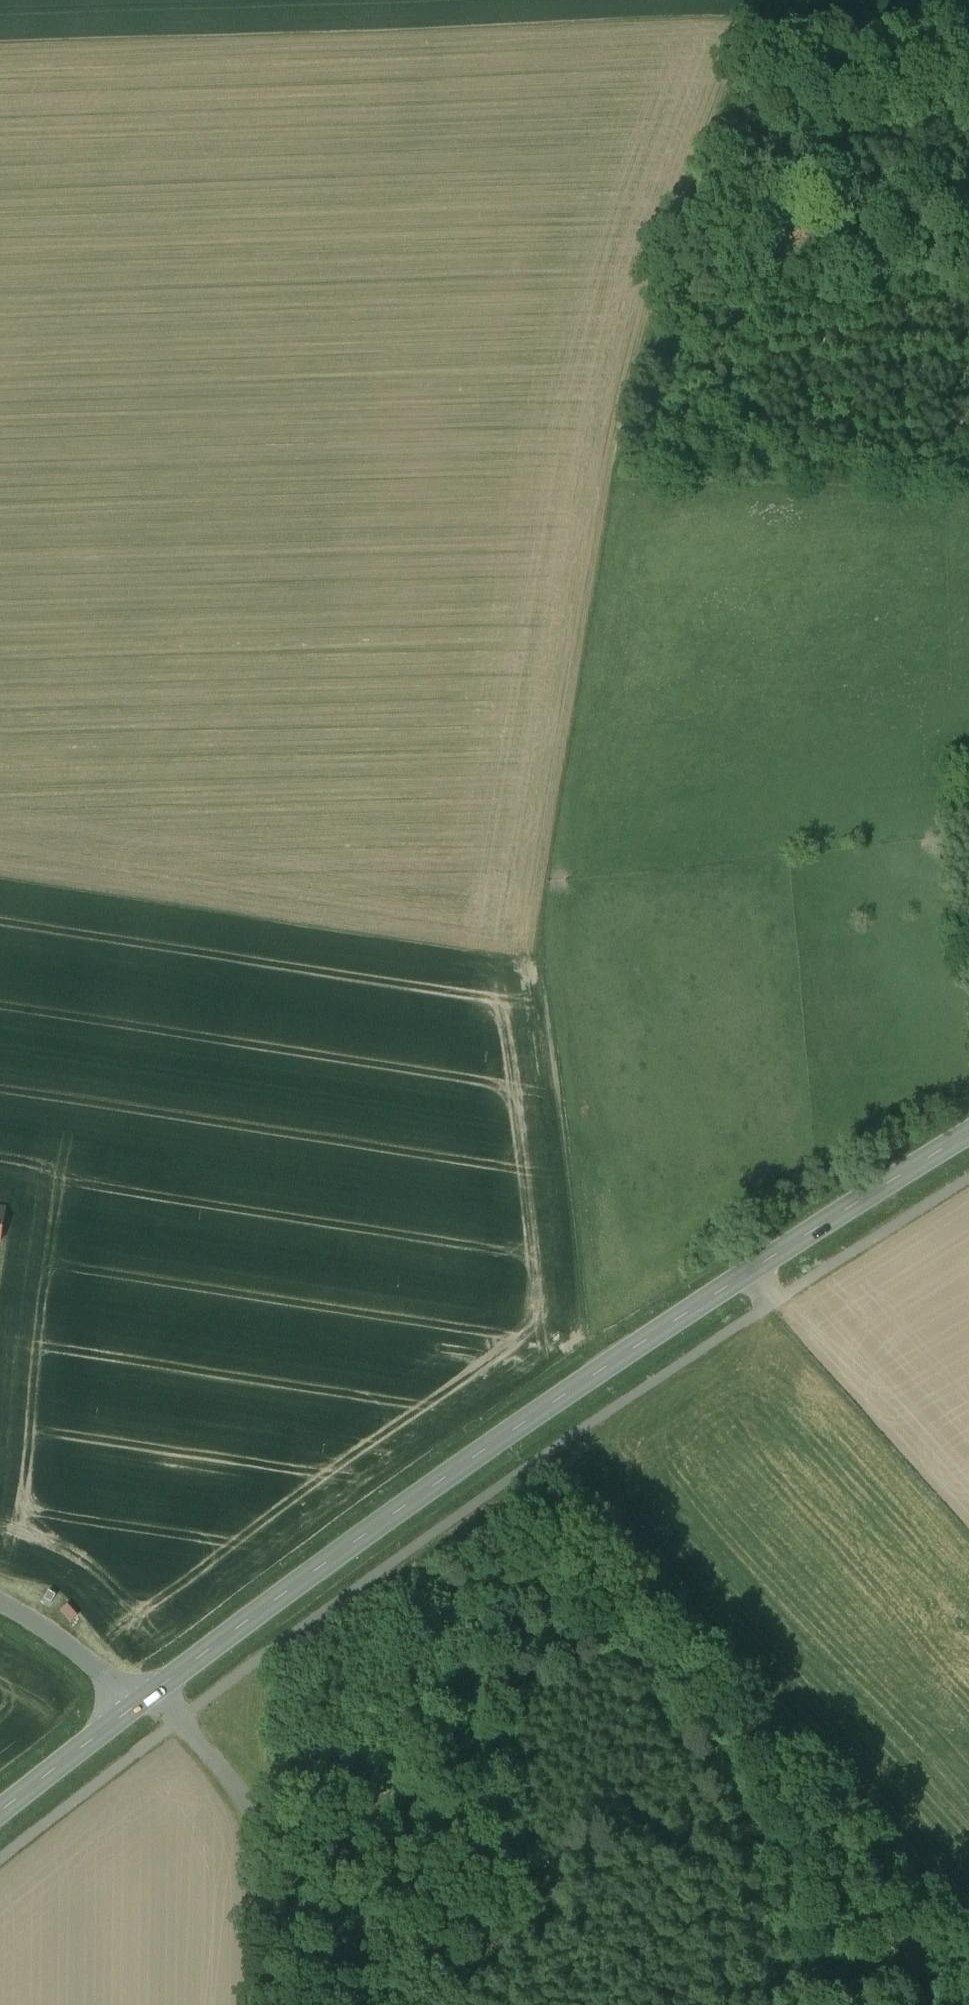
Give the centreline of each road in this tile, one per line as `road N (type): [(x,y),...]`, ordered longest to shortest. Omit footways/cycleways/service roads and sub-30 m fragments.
road 1 (tertiary): [(145,1699),(624,1356),(968,1134)]
road 2 (tertiary): [(0,1813),(145,1699)]
road 3 (unclassified): [(0,1602),(145,1699)]

